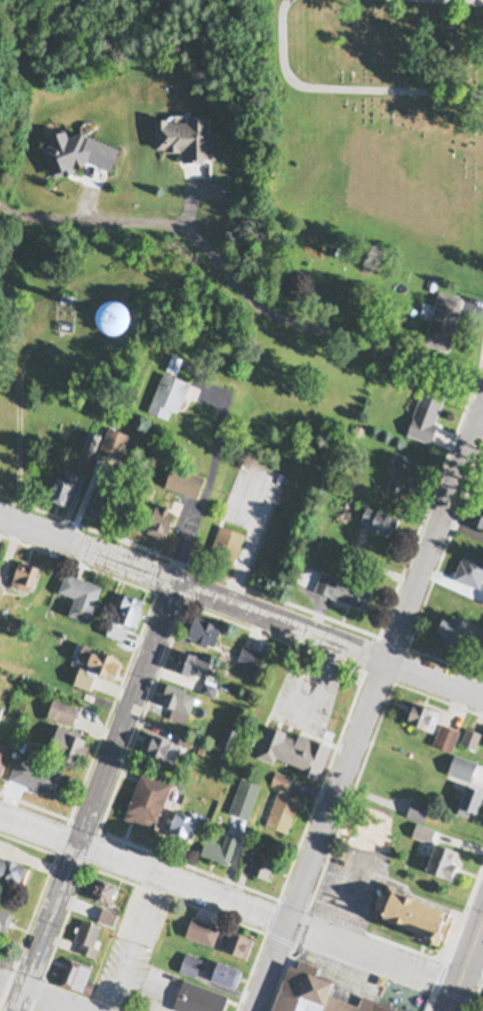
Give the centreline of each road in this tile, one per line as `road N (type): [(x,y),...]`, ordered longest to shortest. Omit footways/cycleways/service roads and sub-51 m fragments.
road 1 (residential): [(458,987),(0,816)]
road 2 (residential): [(387,659),(0,511)]
road 3 (residential): [(254,1010),(387,659)]
road 4 (residential): [(78,845),(179,579)]
road 5 (residential): [(387,659),(479,405)]
road 6 (residential): [(14,1010),(78,845)]

